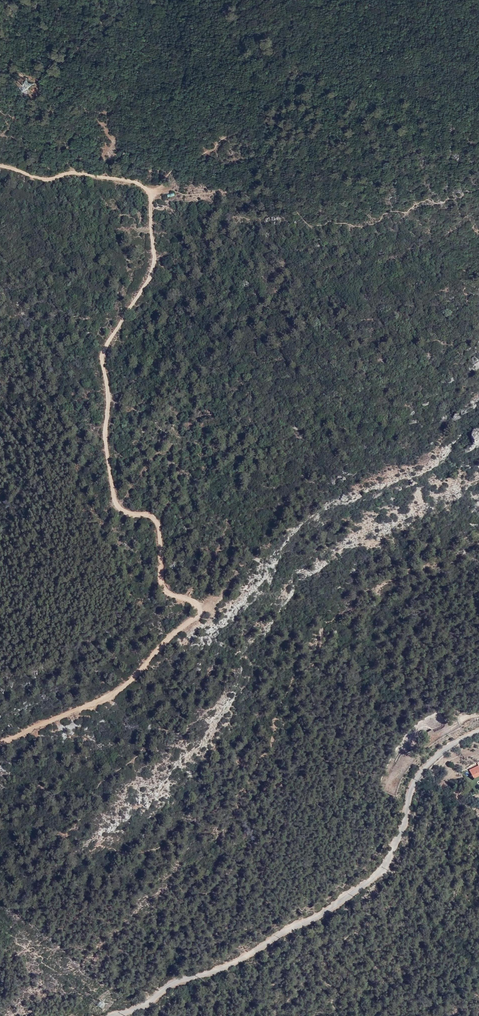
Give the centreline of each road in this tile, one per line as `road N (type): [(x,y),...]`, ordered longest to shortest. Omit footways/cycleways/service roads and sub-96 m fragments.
road 1 (track): [(0,745),(125,687),(199,617),(200,609),(161,582),(158,522),(116,505),(105,436),(101,358),(155,274),(151,193)]
road 2 (residential): [(478,731),(445,745),(416,772),(382,867),(341,900),(228,966),(175,980),(115,1015)]
road 3 (track): [(151,193),(138,181),(74,171),(51,179),(0,165)]

